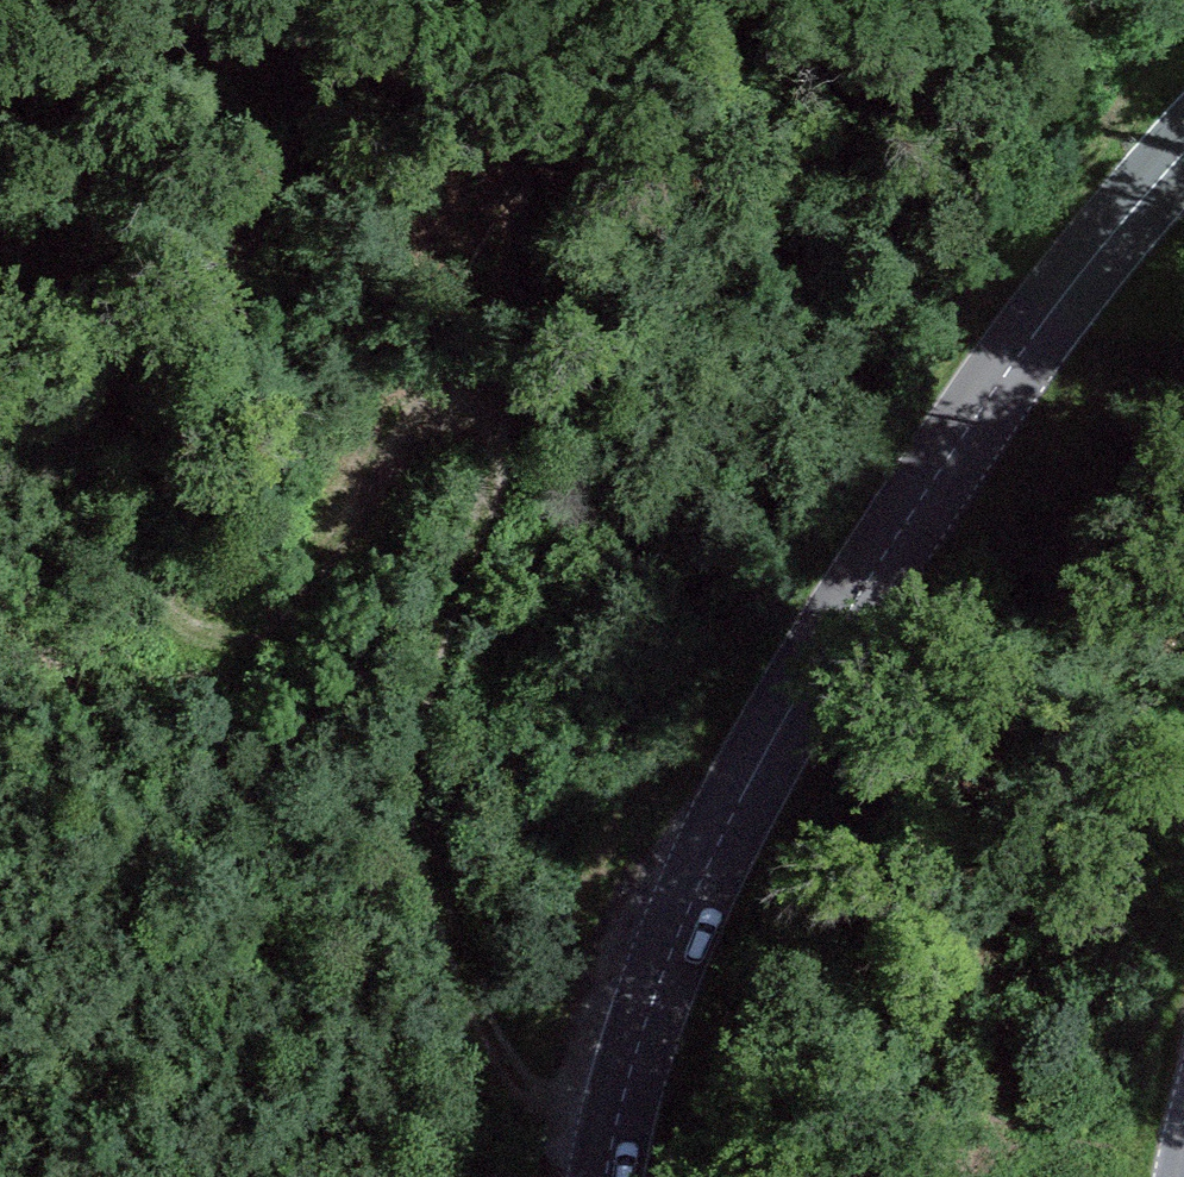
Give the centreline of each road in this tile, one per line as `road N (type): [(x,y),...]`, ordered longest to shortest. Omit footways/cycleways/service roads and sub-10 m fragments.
road 1 (track): [(606,1171),(516,1075),(489,1032),(464,972),(414,755),(502,453),(444,424),(268,662),(182,639),(139,537),(189,330),(315,96),(263,24),(73,94),(0,132)]
road 2 (secondary): [(1183,153),(1025,347),(835,633),(755,771),(649,1013),(605,1176)]
road 3 (track): [(685,925),(1183,1161)]
road 4 (track): [(444,424),(645,0)]

